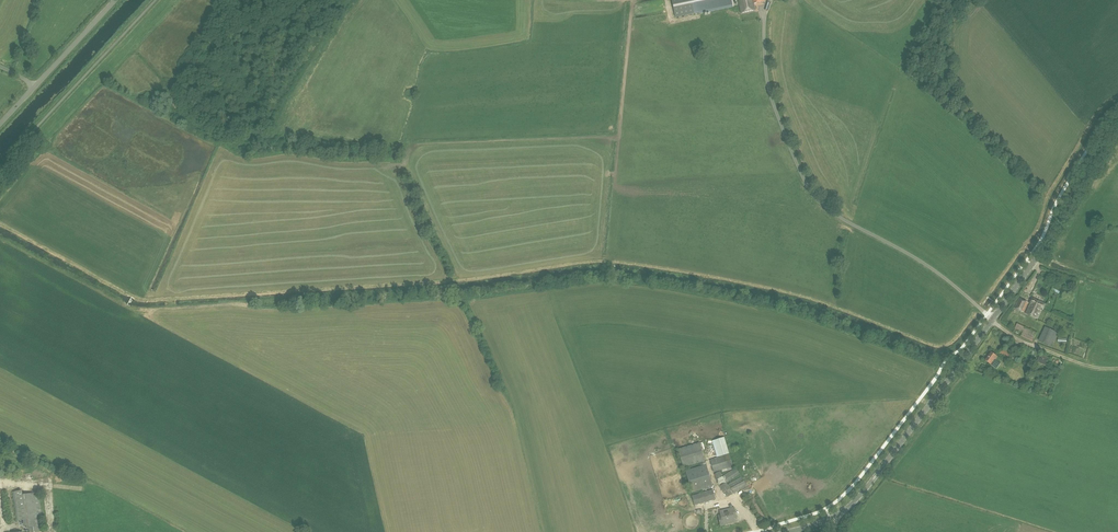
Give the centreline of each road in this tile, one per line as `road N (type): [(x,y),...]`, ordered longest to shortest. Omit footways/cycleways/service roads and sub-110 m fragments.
road 1 (secondary): [(789,531),(858,500),(993,319),(1117,127)]
road 2 (unclassified): [(0,124),(115,0)]

